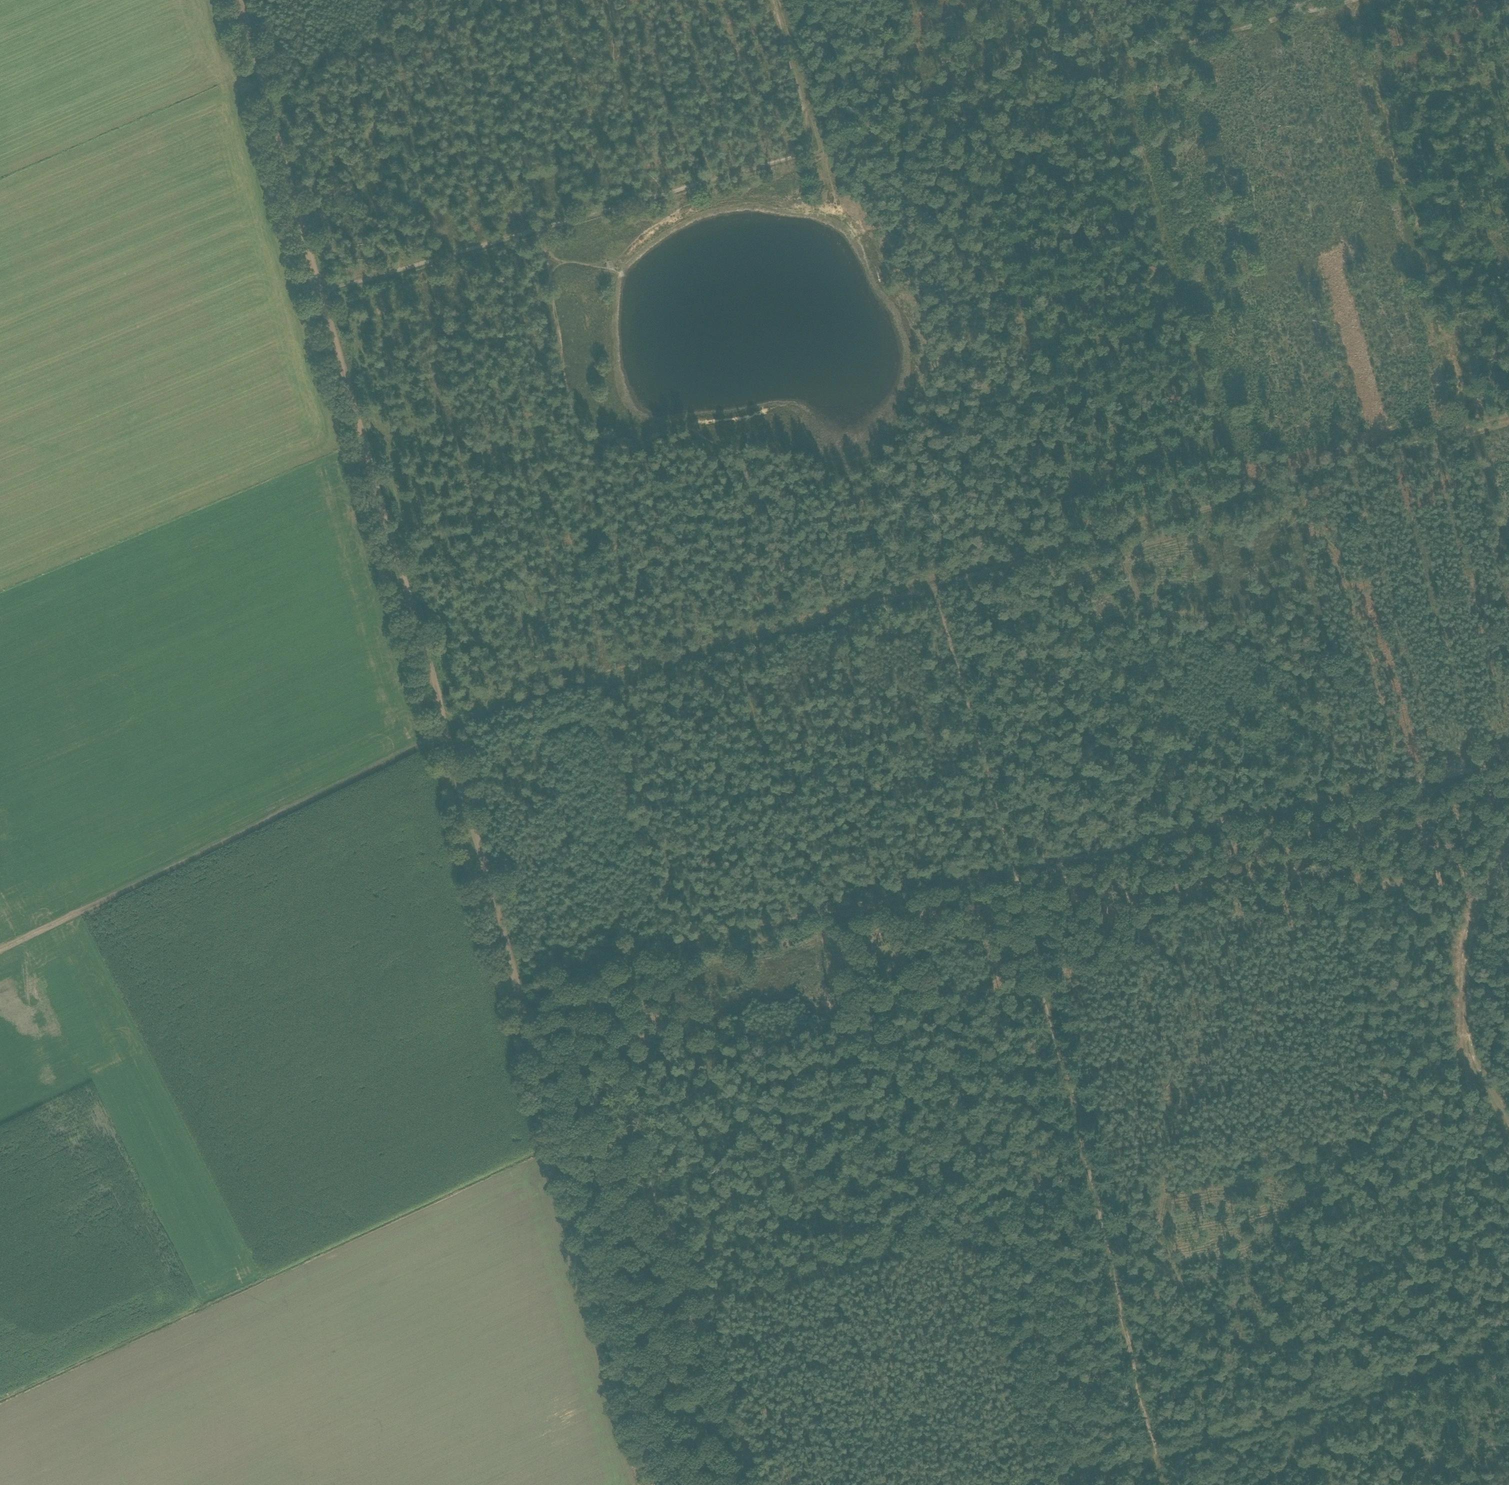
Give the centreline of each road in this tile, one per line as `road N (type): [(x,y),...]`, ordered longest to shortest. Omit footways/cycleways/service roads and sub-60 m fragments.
road 1 (track): [(936,586),(1508,419)]
road 2 (track): [(660,1484),(527,1023)]
road 3 (track): [(321,293),(443,725)]
road 4 (track): [(443,725),(527,1023)]
road 5 (track): [(238,0),(321,293)]
road 6 (track): [(443,725),(735,645)]
road 7 (track): [(936,586),(1011,874)]
road 8 (track): [(706,181),(818,152),(775,0)]
road 9 (track): [(706,181),(548,227)]
road 10 (track): [(393,272),(548,227)]

